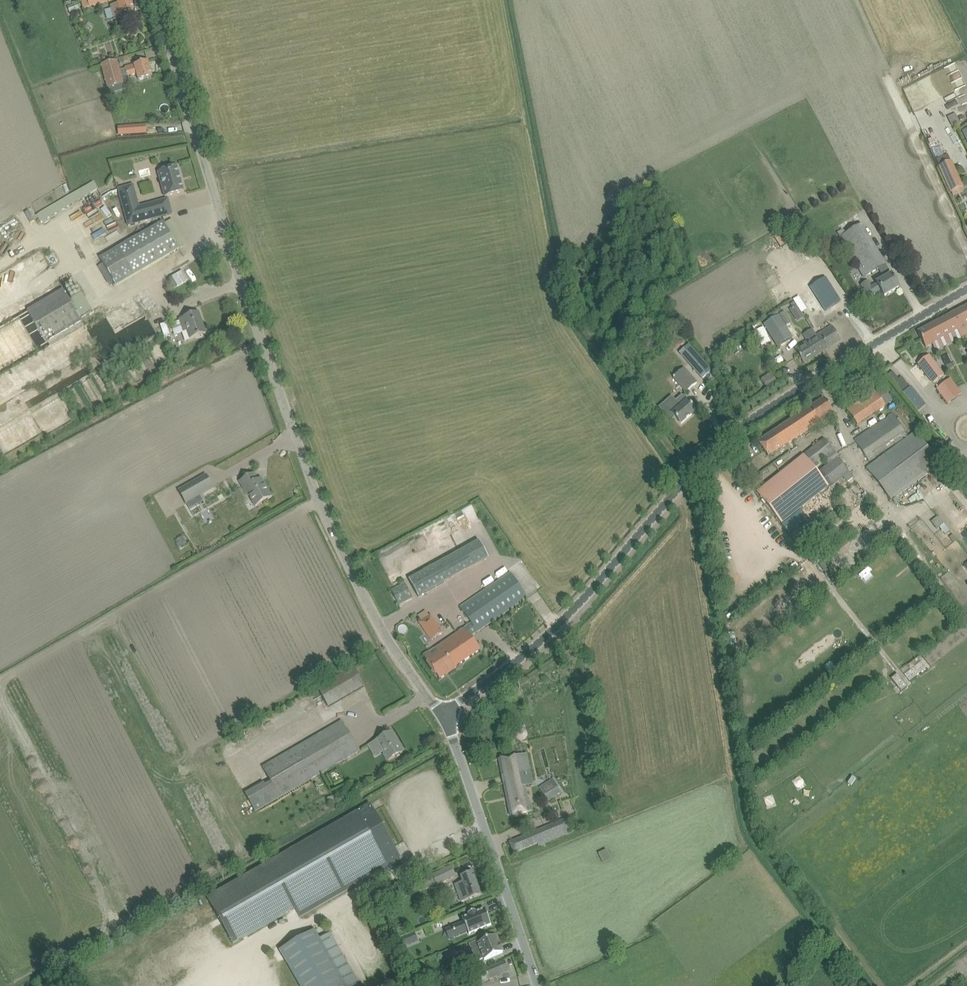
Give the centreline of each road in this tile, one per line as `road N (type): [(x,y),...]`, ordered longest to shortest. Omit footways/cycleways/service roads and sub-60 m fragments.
road 1 (tertiary): [(444,715),(371,606),(283,408),(221,230),(155,0)]
road 2 (unclassified): [(444,715),(557,629),(741,417),(966,284)]
road 3 (tertiary): [(537,985),(444,715)]

